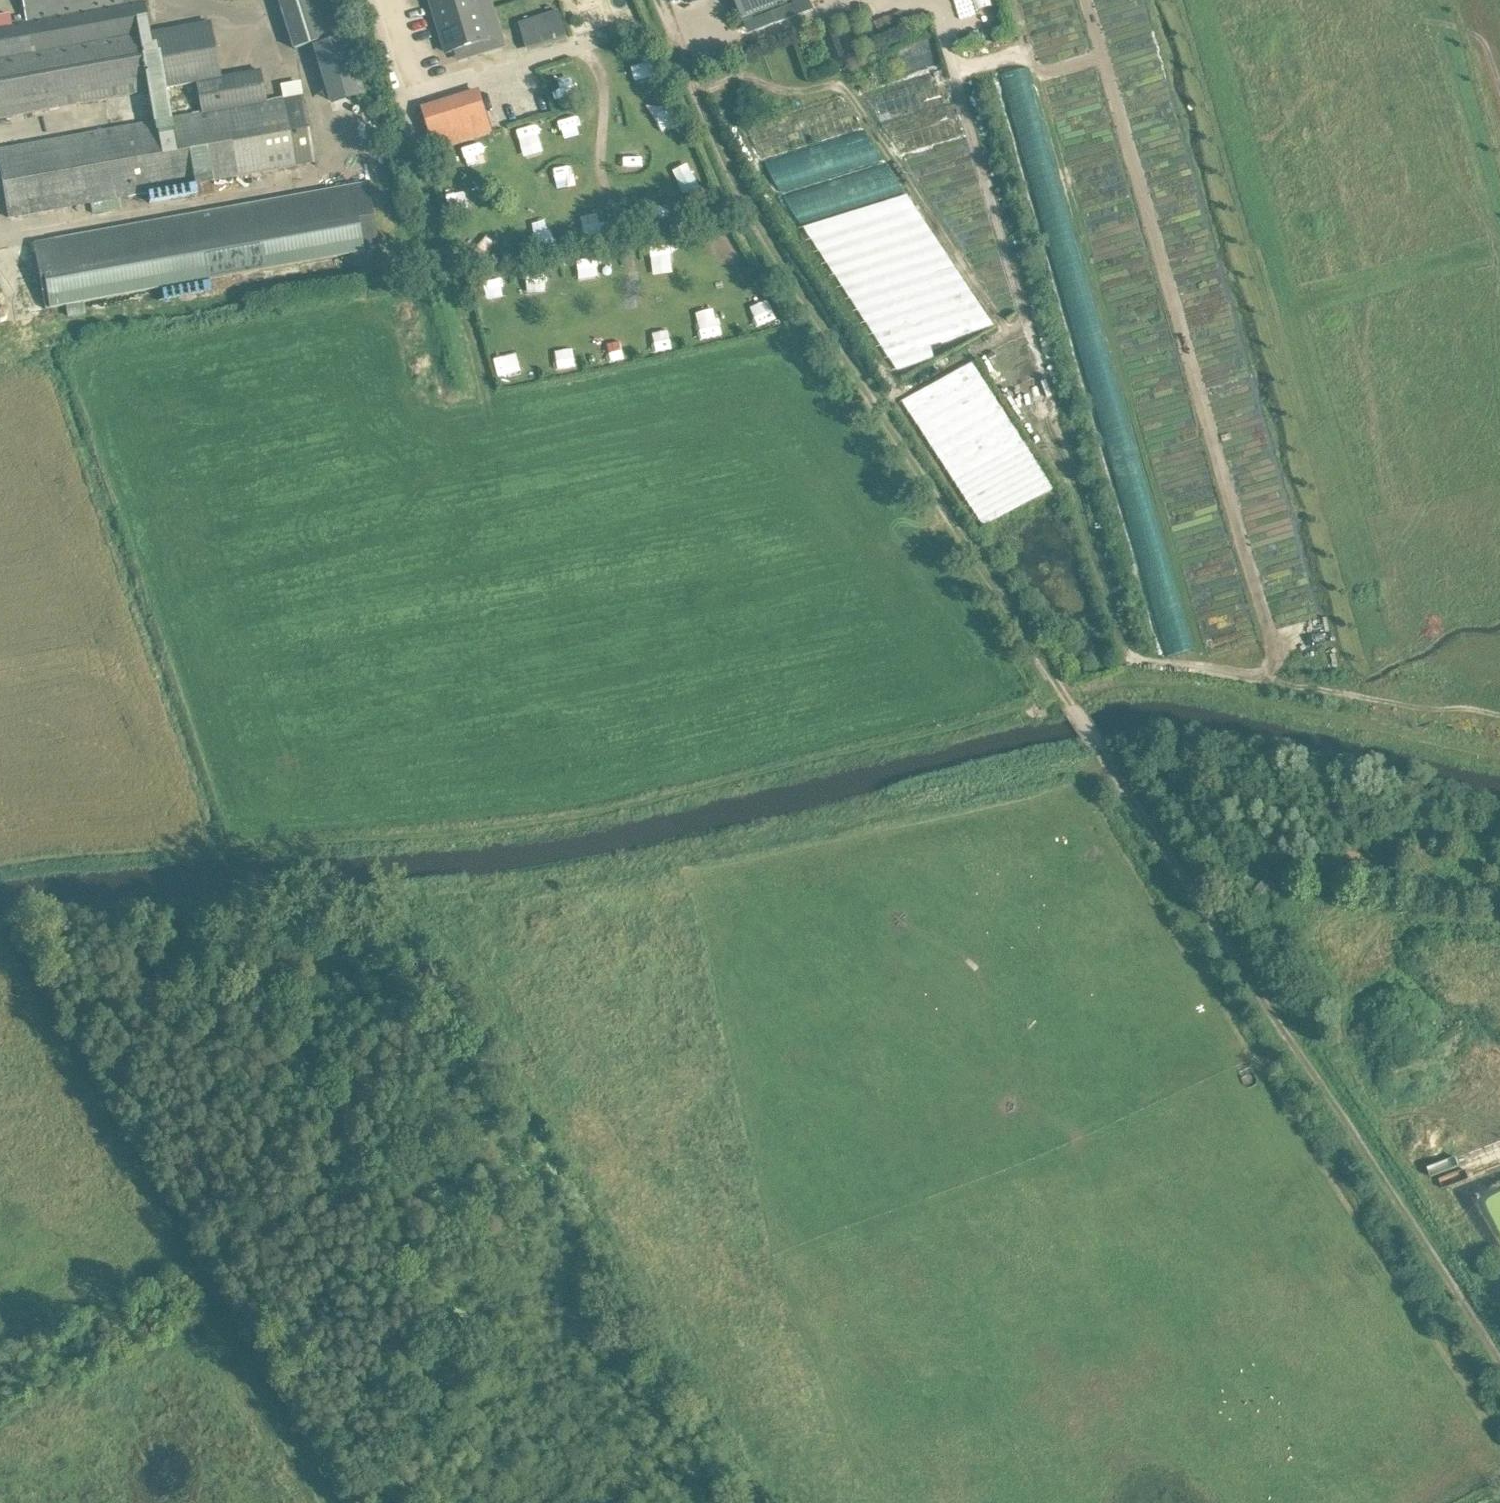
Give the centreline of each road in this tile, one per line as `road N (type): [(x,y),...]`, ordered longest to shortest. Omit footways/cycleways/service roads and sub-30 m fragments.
road 1 (track): [(1071,703),(744,200),(660,0)]
road 2 (track): [(1499,1360),(1071,703)]

